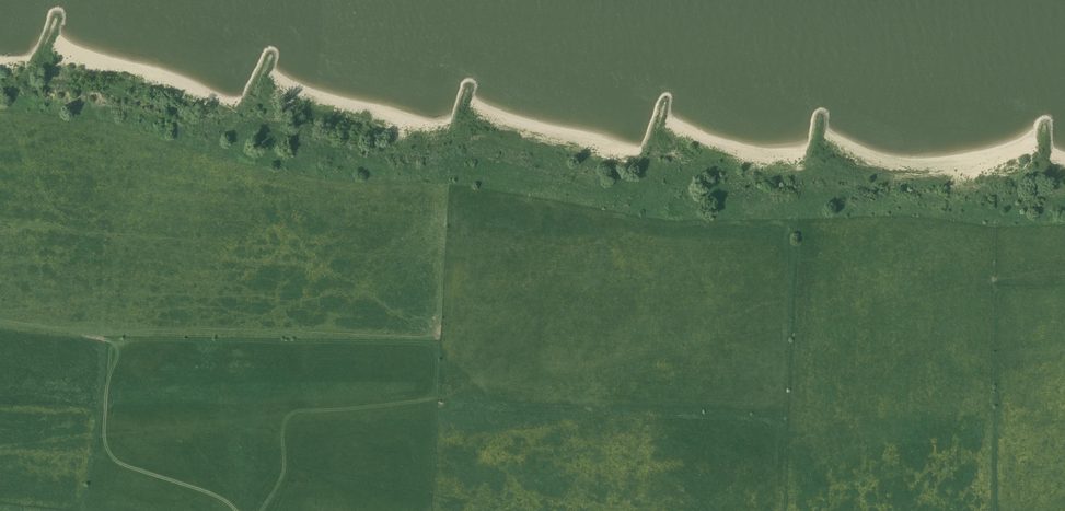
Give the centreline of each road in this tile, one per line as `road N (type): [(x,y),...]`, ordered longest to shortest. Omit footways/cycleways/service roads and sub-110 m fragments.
road 1 (track): [(237,510),(102,448),(112,365),(101,340),(0,321)]

